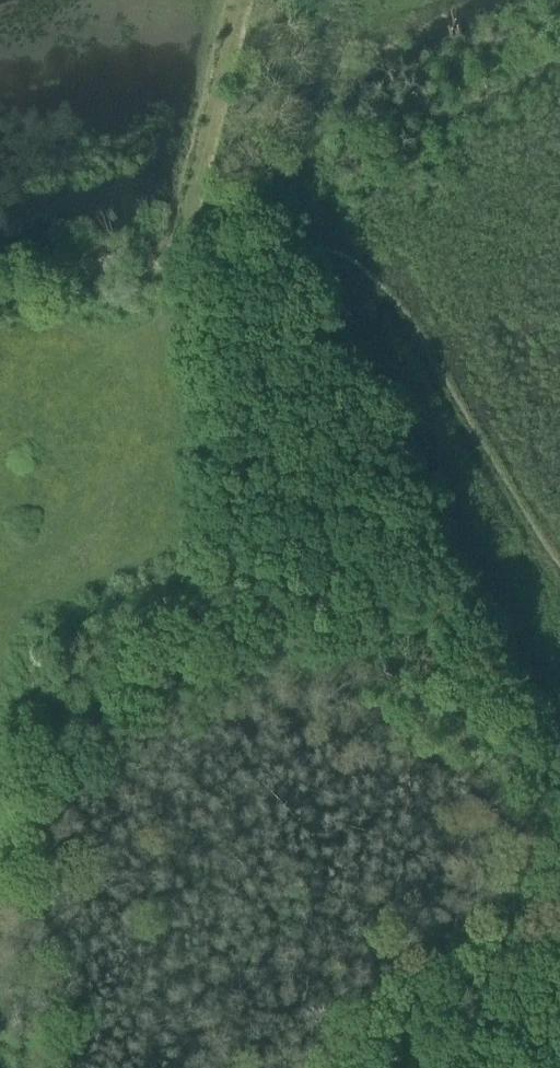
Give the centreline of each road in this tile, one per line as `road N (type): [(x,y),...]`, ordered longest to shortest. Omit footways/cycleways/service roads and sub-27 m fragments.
road 1 (track): [(179,247),(240,0)]

